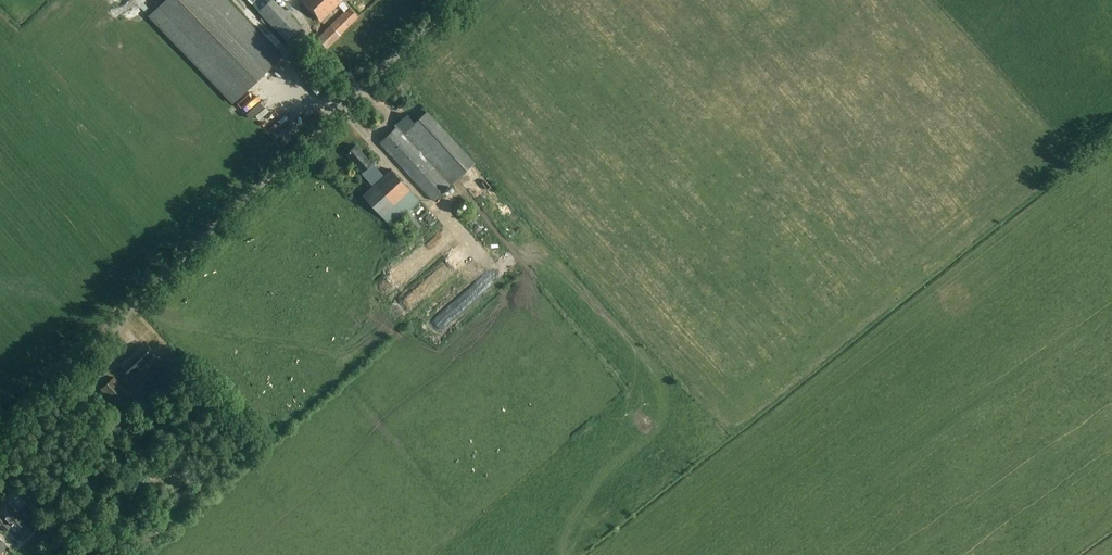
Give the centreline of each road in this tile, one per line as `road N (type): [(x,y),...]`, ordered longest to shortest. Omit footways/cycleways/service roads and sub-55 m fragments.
road 1 (unclassified): [(0,429),(449,7)]

